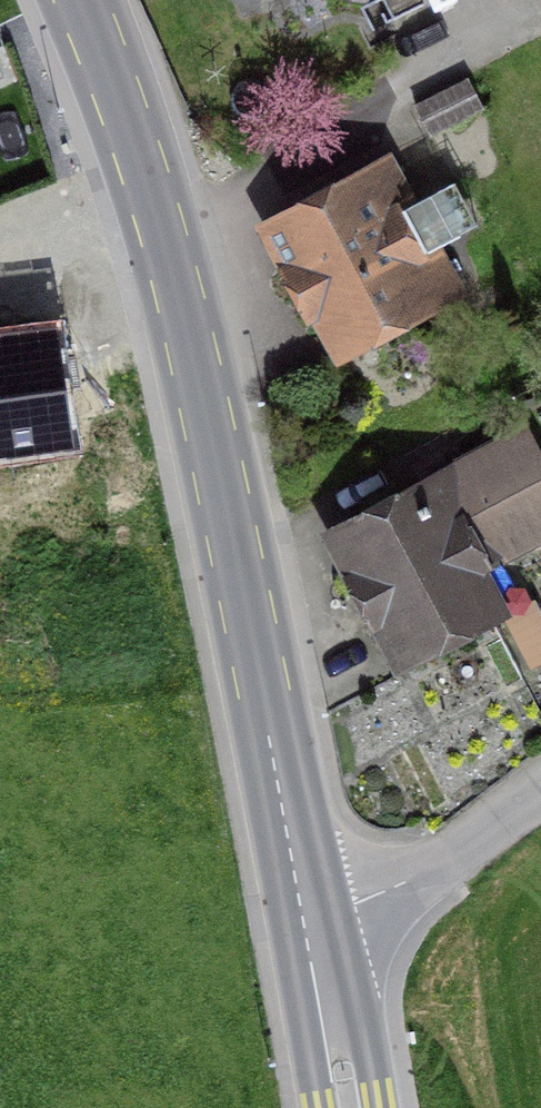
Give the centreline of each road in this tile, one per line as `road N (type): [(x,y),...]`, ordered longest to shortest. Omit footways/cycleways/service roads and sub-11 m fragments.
road 1 (primary): [(307,928),(184,319),(127,122),(80,0)]
road 2 (unclassified): [(307,928),(448,858),(540,788)]
road 3 (primary): [(345,1107),(307,928)]

